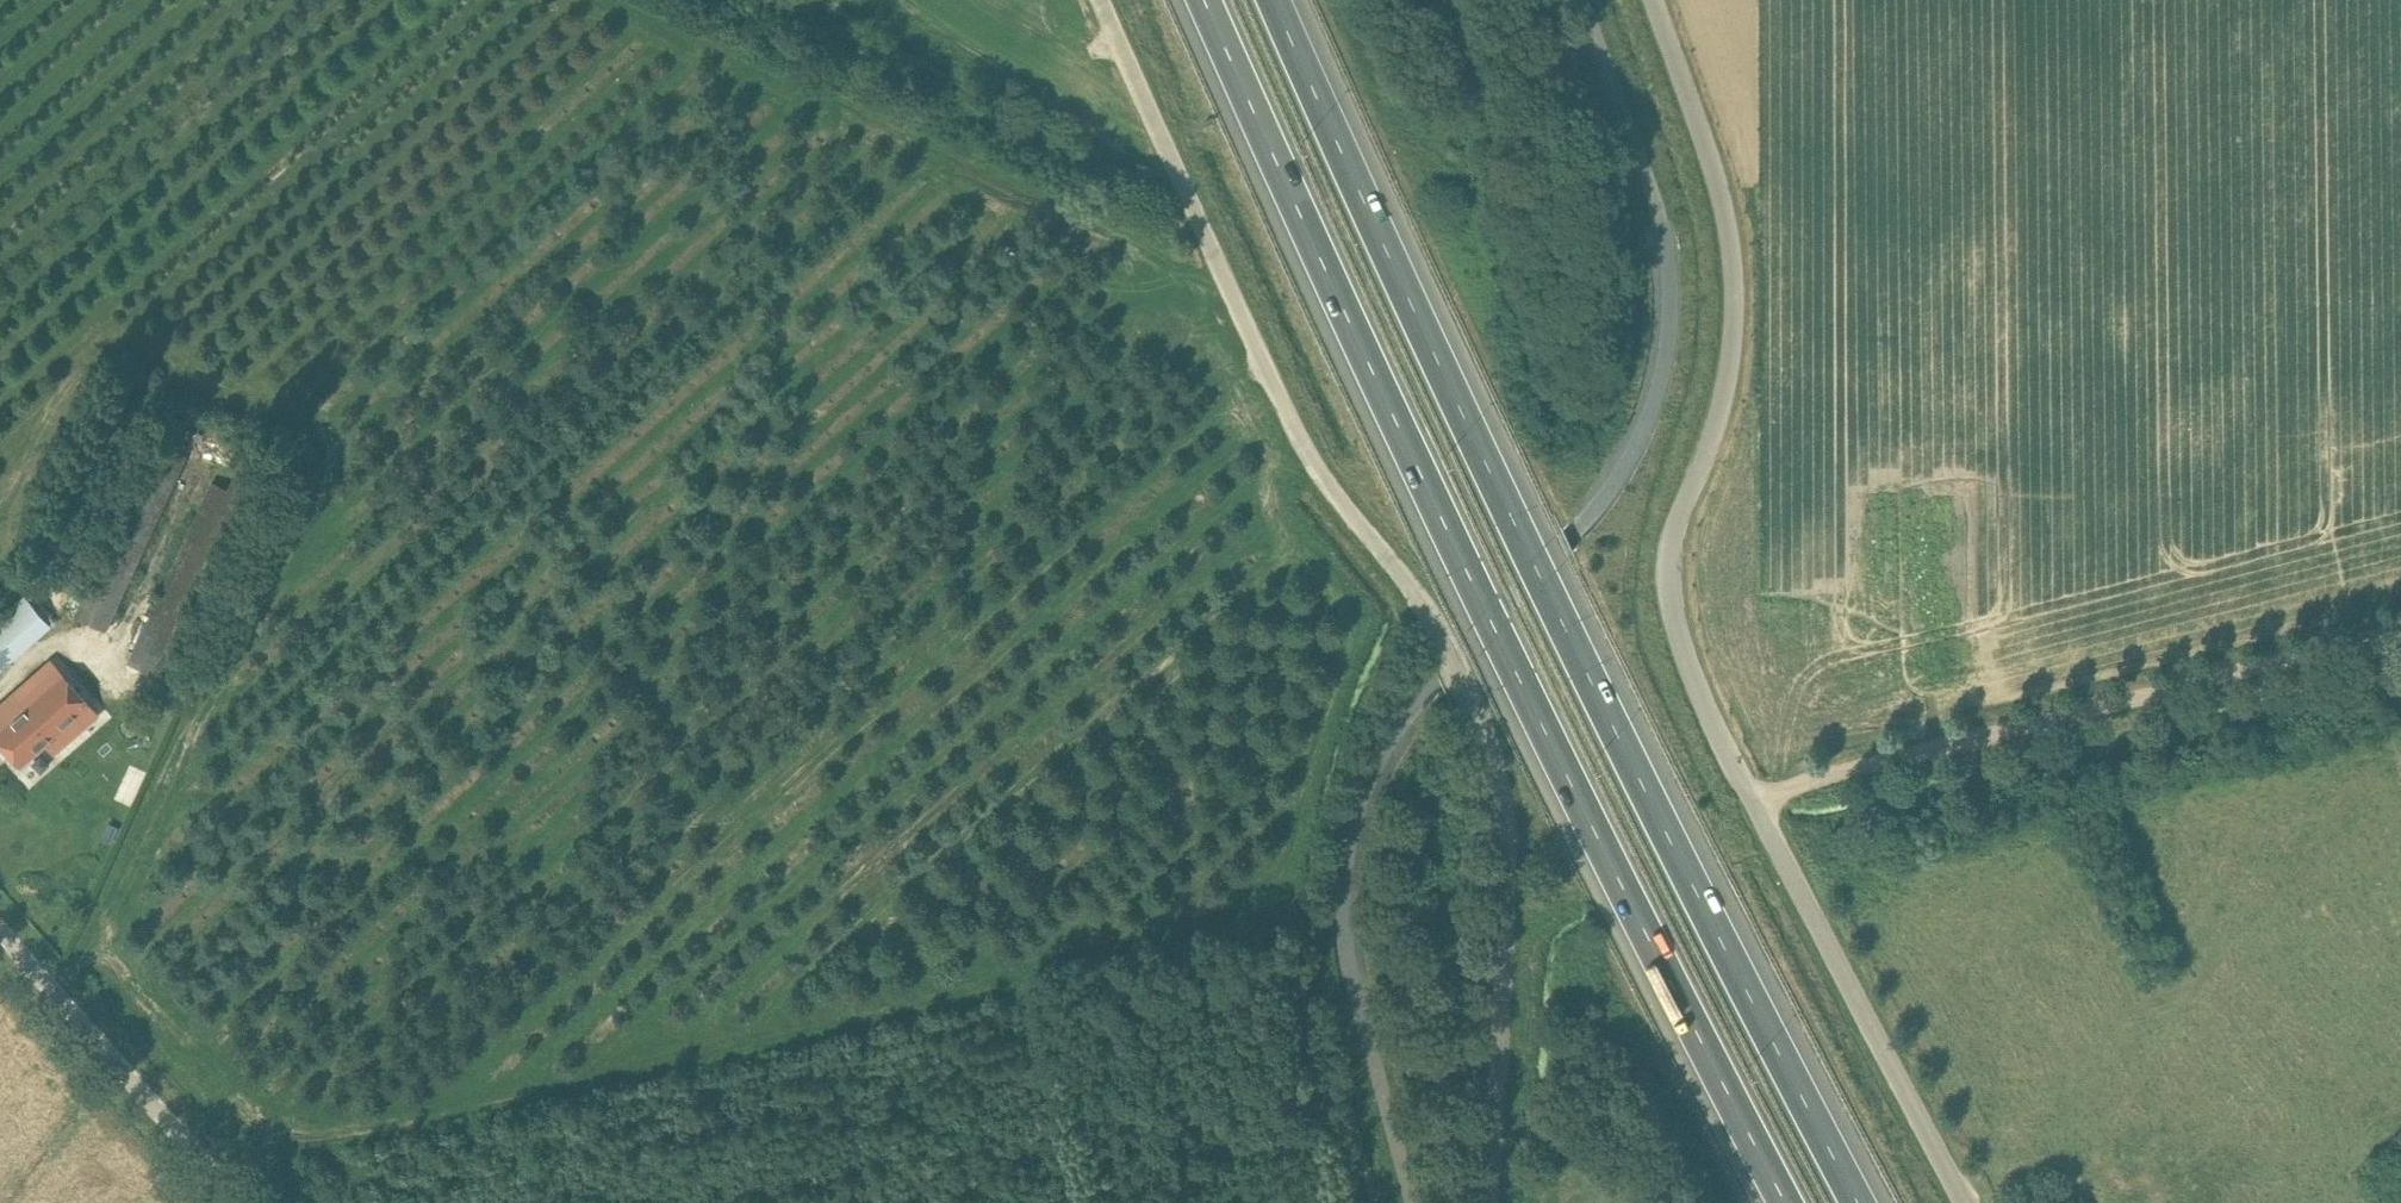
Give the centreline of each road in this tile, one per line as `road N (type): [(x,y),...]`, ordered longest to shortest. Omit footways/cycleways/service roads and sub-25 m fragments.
road 1 (motorway): [(1868,1202),(1671,843),(1353,189),(1272,0)]
road 2 (motorway): [(1208,0),(1498,633),(1793,1202)]
road 3 (unclassified): [(1495,1202),(1510,784),(1490,717),(1430,614),(1319,473),(1224,279),(1105,0)]
road 4 (unclassified): [(1973,1202),(1866,986),(1692,669),(1676,616),(1672,558),(1681,499),(1711,441),(1736,351),(1736,229),(1718,149),(1661,0)]
road 5 (track): [(1755,784),(2400,623)]
road 6 (unclassified): [(240,1202),(0,931)]

